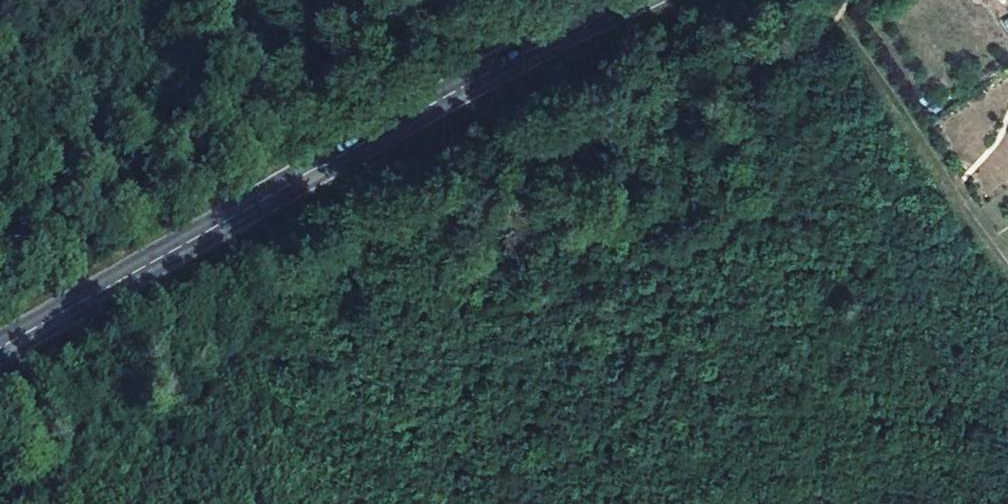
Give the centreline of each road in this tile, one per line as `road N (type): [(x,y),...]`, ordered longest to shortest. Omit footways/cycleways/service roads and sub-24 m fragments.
road 1 (track): [(73,503),(127,466),(279,287),(841,13)]
road 2 (secondary): [(0,354),(405,117),(650,0)]

